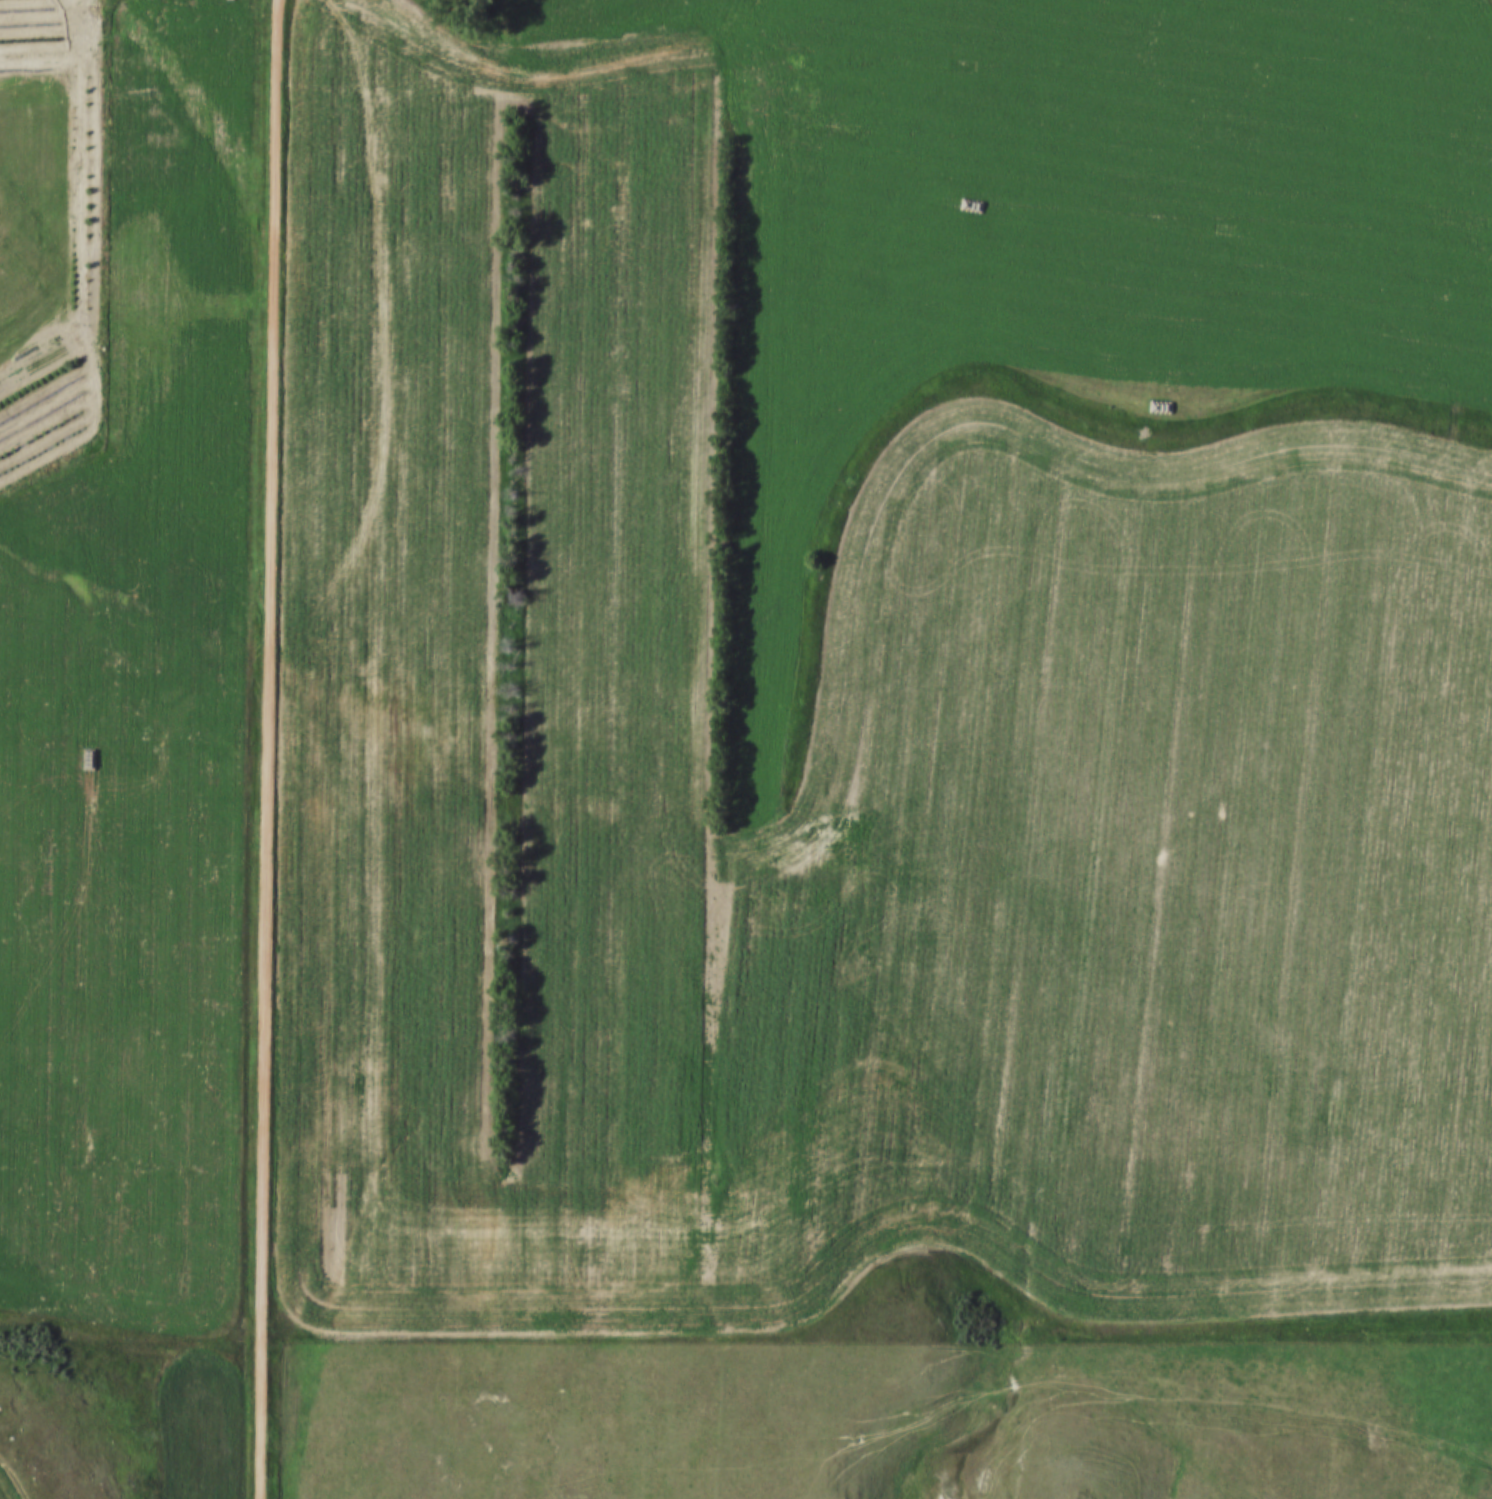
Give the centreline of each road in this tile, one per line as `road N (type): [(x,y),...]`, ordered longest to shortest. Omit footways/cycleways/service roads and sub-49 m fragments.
road 1 (track): [(755,0),(714,35),(569,81),(523,87),(485,75),(407,0)]

